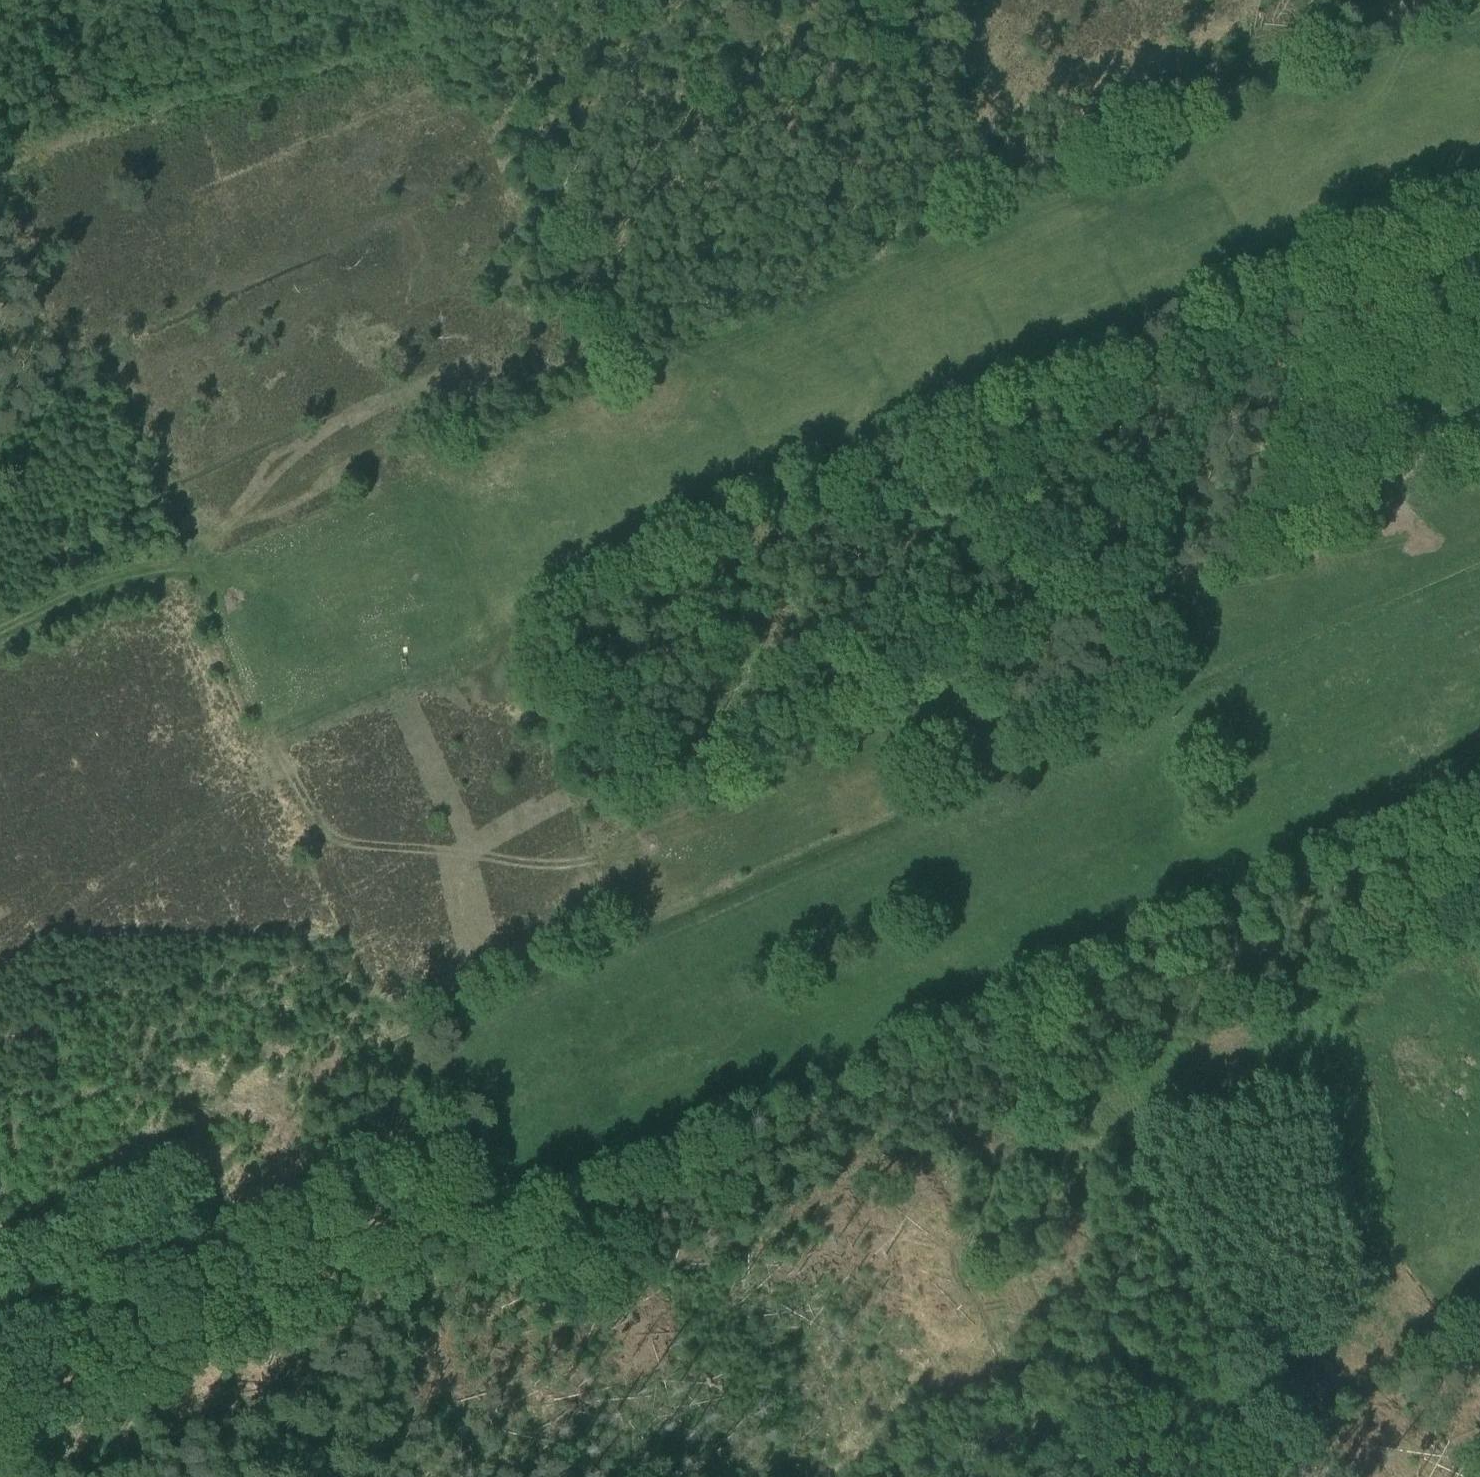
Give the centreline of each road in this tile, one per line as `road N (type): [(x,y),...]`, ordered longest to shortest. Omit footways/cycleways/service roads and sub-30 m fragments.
road 1 (track): [(1095,1476),(1190,1428),(1169,1296),(1112,1220),(1045,1225),(997,1255),(990,1291),(1014,1345),(1123,1367)]

